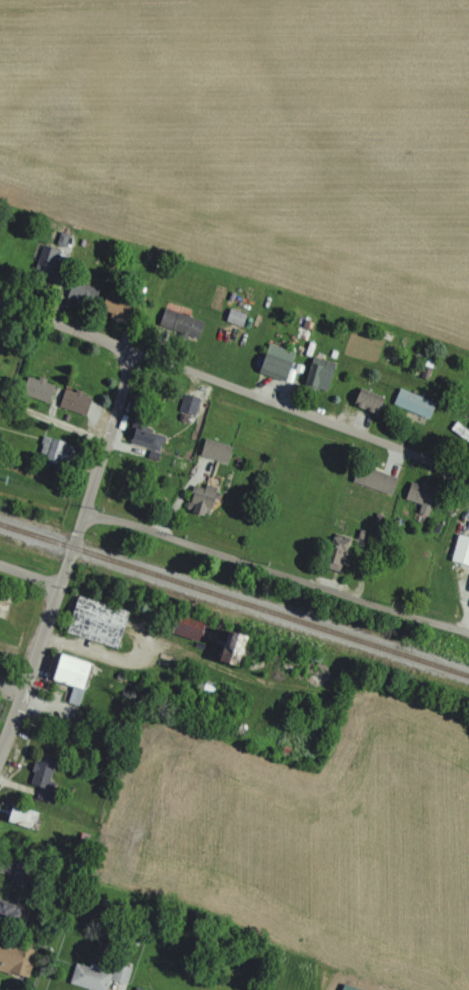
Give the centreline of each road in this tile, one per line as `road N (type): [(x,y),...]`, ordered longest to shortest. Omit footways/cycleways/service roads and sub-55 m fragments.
road 1 (residential): [(468,475),(0,304)]
road 2 (residential): [(0,750),(85,513),(131,349)]
road 3 (residential): [(468,630),(85,513)]

